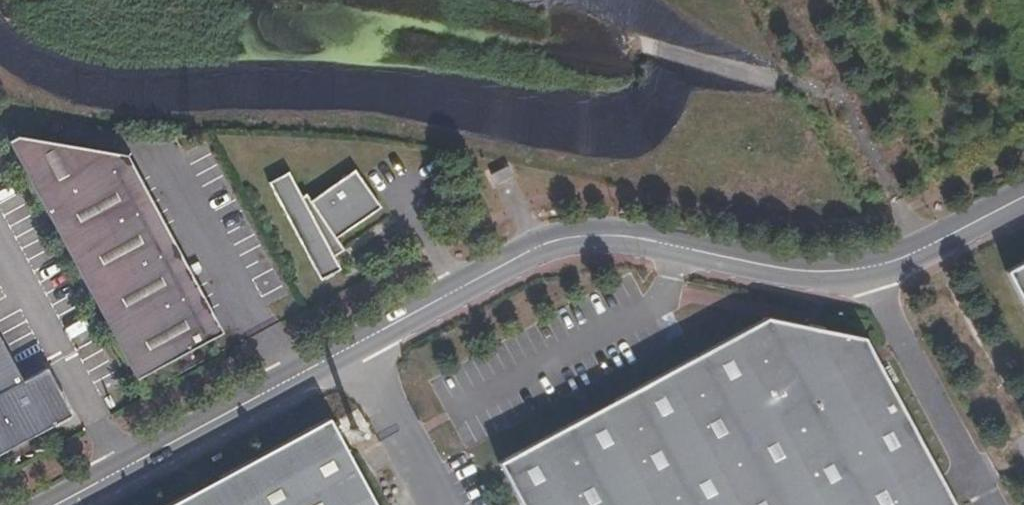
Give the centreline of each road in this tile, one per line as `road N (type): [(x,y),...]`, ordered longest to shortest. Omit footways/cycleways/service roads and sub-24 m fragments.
road 1 (unclassified): [(56,504),(537,248),(588,238),(814,272),(862,270),(1023,197)]
road 2 (track): [(1023,460),(786,0)]
road 3 (track): [(834,96),(641,50)]

